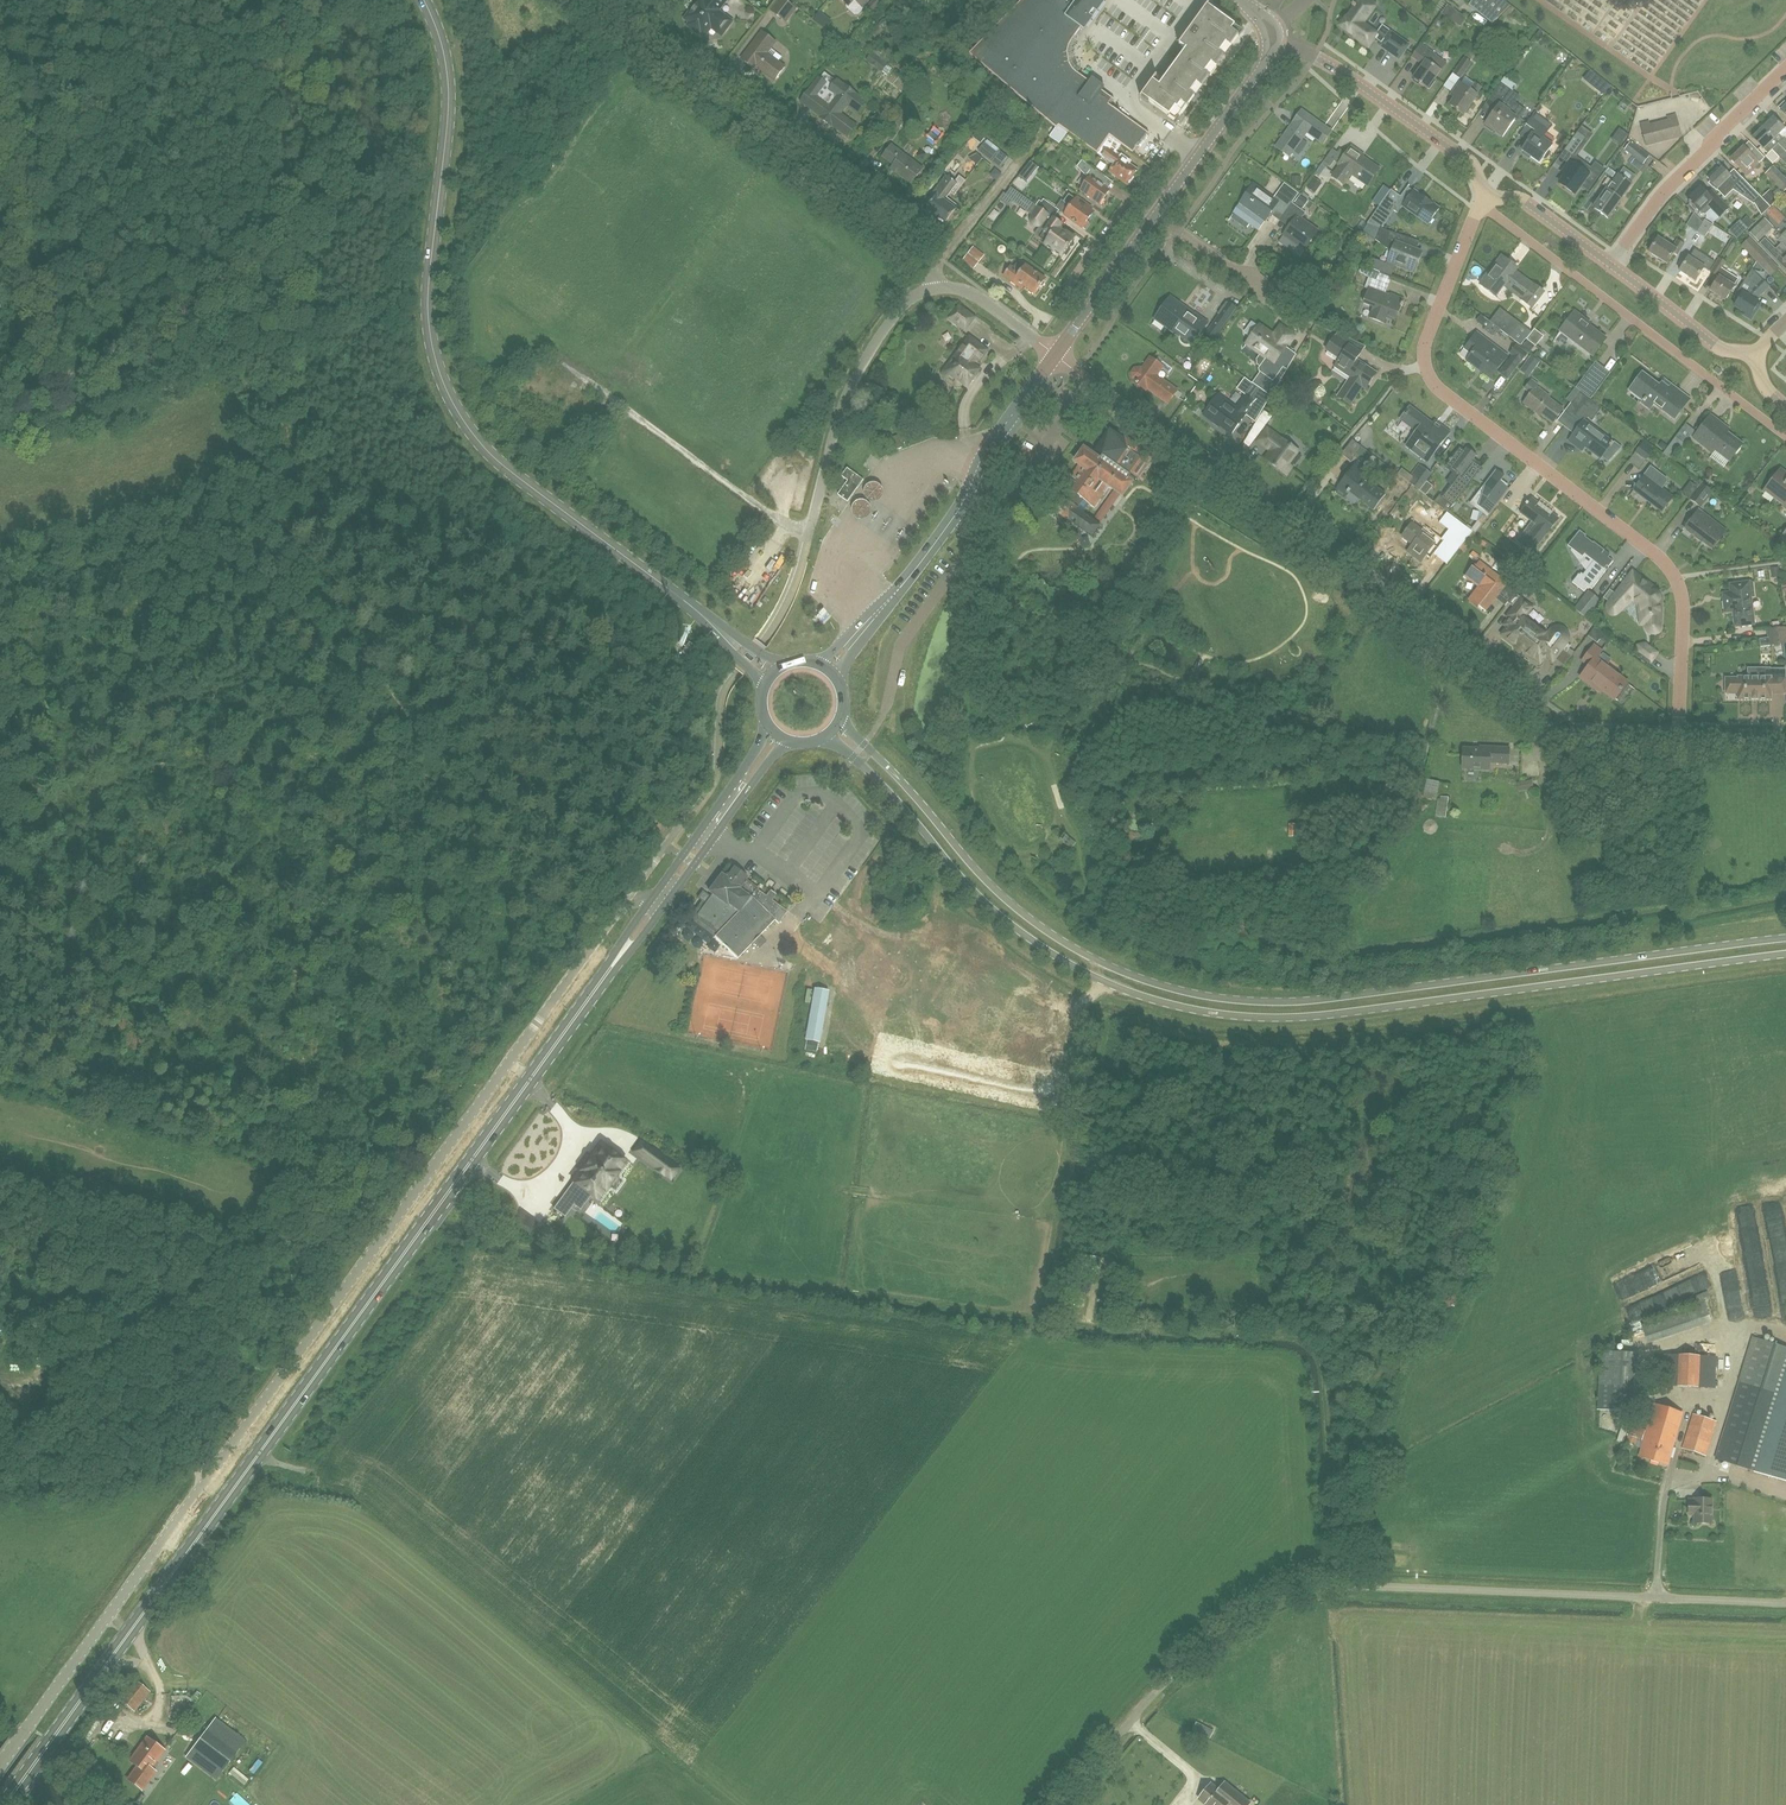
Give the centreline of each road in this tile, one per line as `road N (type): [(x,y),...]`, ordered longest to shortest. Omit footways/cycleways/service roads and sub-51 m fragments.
road 1 (primary): [(5,1804),(663,898)]
road 2 (unclassified): [(0,1768),(624,904)]
road 3 (primary): [(823,739),(885,788),(1019,931),(1102,981),(1176,1006),(1260,1018),(1326,1015),(1785,954)]
road 4 (primary): [(1785,938),(1295,1002),(1171,988),(1110,967),(1021,913),(840,720)]
road 5 (primary): [(773,676),(494,458),(451,398),(429,324),(449,101),(446,61),(423,0)]
road 6 (unclassified): [(1063,1804),(1159,1688),(1254,1611),(1291,1591),(1413,1587),(1785,1602)]
road 7 (residential): [(1679,738),(1683,605),(1669,566),(1433,384),(1425,368),(1423,351),(1483,205)]
road 8 (track): [(1084,1325),(1291,1334),(1317,1352),(1329,1395),(1340,1586)]
road 9 (residential): [(1534,719),(1534,698),(1475,652),(1238,473),(1197,463)]
road 10 (residential): [(1534,719),(1197,463)]
road 11 (residential): [(938,289),(926,262),(626,35)]
road 12 (tertiary): [(828,671),(958,512),(979,462),(1054,355)]
road 13 (residential): [(1785,436),(1483,205)]
road 14 (residential): [(1487,194),(1467,161),(1345,74),(1270,33)]
road 15 (residential): [(1610,265),(1659,198),(1785,67)]
road 16 (unclassified): [(806,533),(844,398),(908,300)]
road 17 (track): [(176,1147),(327,1190),(390,1228)]
road 18 (track): [(220,1464),(0,1481)]
road 19 (tertiary): [(1156,214),(1263,65),(1270,33)]
road 20 (primary): [(663,898),(778,736)]
road 21 (residential): [(1308,327),(1156,214)]
road 22 (residential): [(1197,463),(1054,355)]
road 23 (tertiary): [(1054,355),(1156,214)]
road 24 (residential): [(1754,356),(1715,345),(1610,265)]
road 25 (residential): [(1679,738),(1564,734),(1534,719)]
road 26 (residential): [(1610,265),(1524,202),(1487,194)]
road 27 (unclassified): [(1054,355),(970,292),(938,289)]

